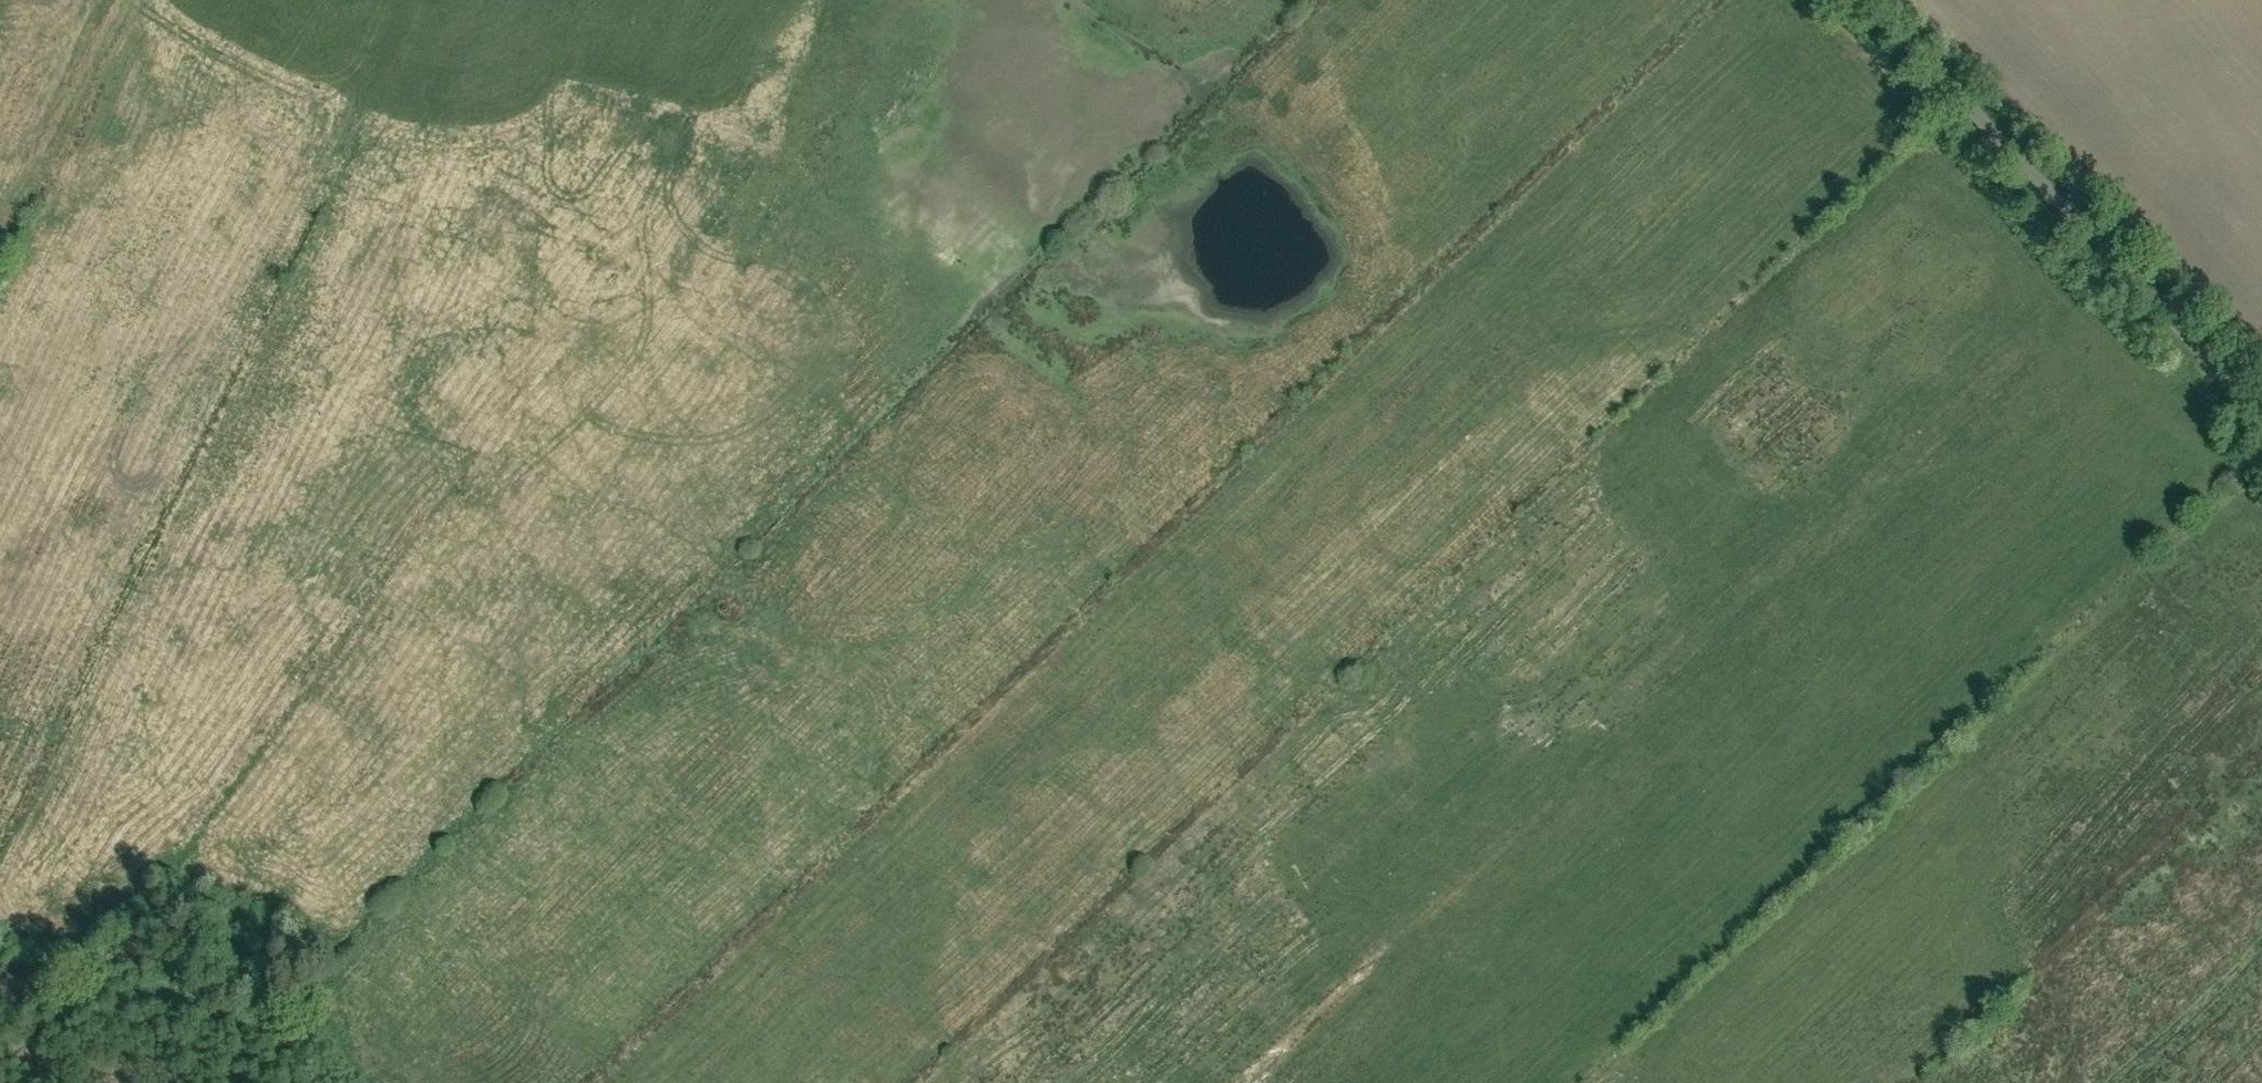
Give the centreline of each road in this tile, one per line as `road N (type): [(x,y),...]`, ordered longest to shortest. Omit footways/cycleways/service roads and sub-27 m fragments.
road 1 (residential): [(2261,405),(1873,0)]

